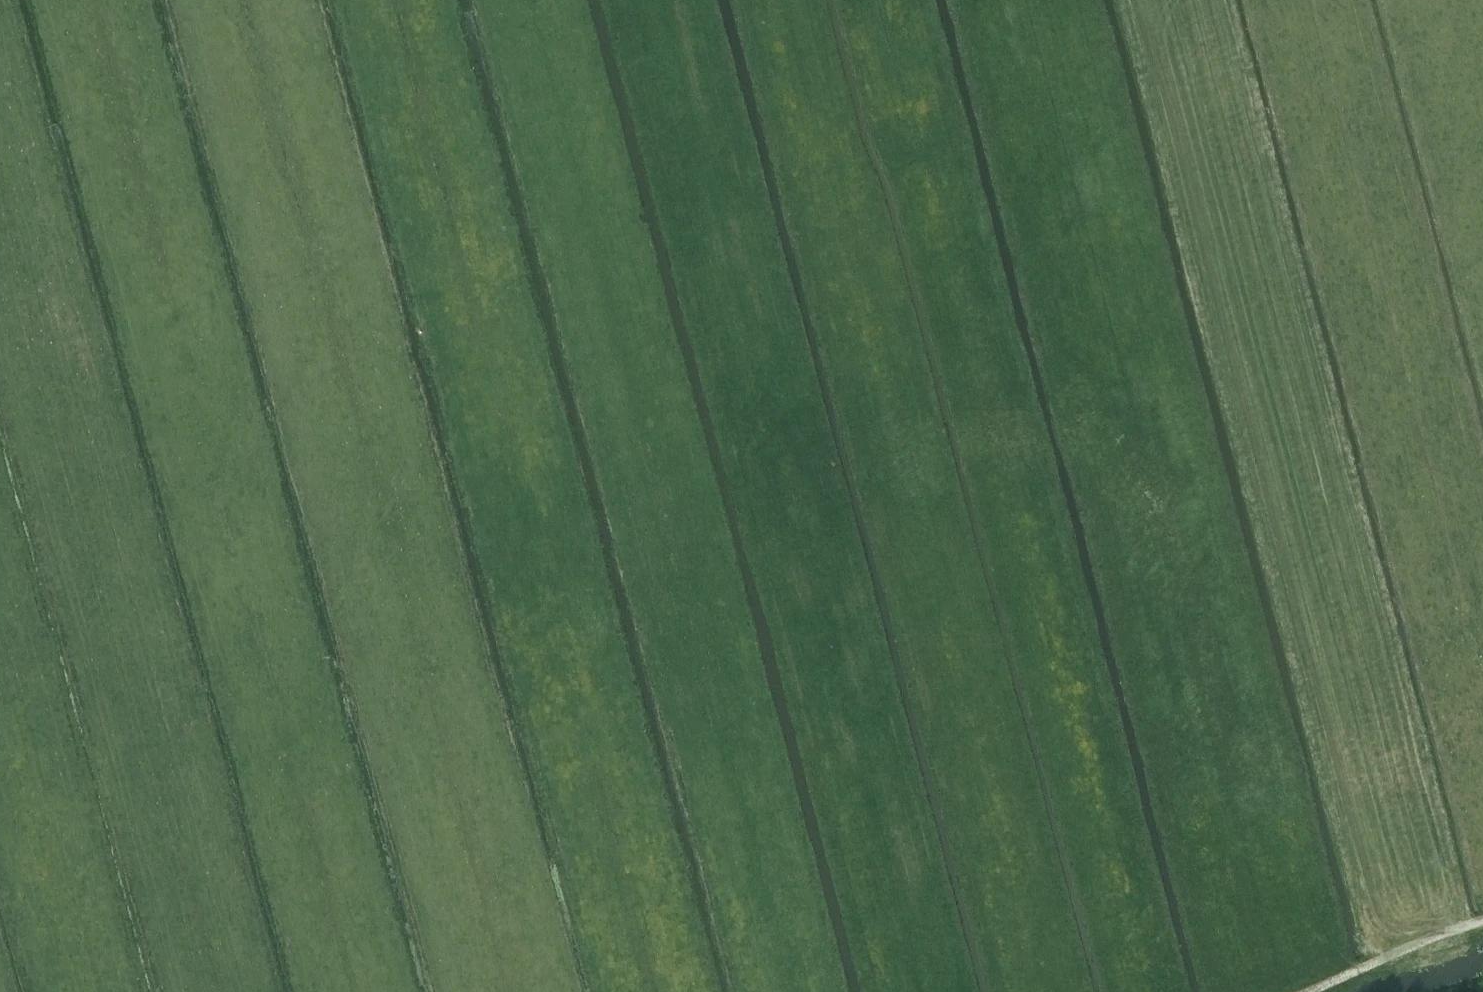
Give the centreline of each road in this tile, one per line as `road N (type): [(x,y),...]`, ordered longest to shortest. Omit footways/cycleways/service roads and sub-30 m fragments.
road 1 (track): [(1317,991),(1482,923)]

